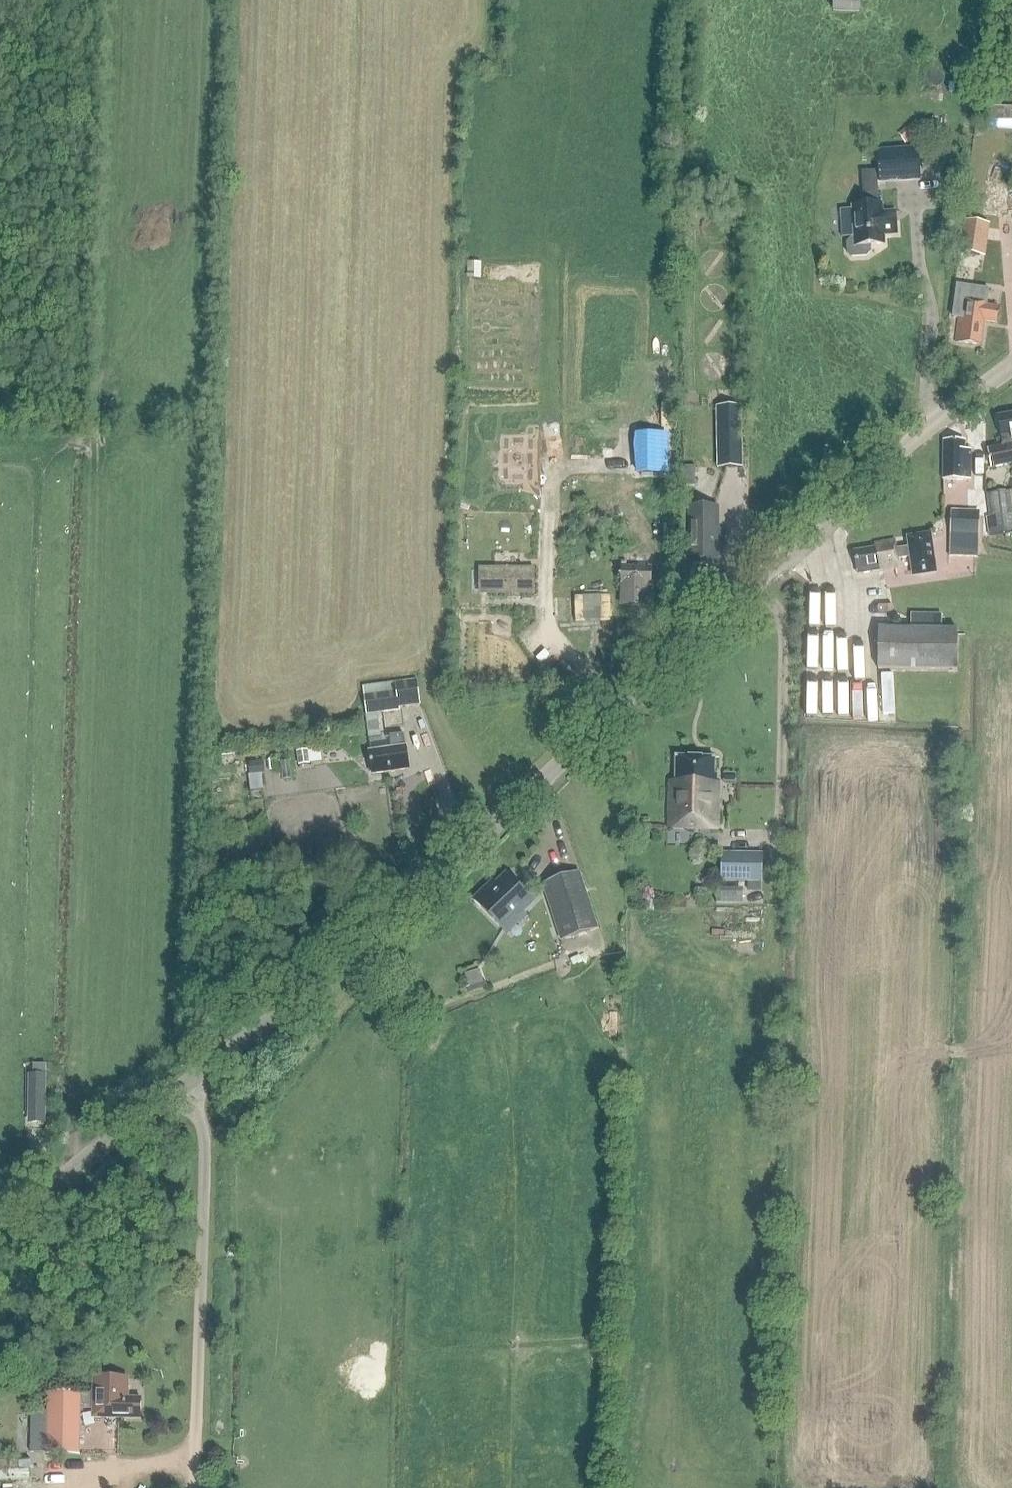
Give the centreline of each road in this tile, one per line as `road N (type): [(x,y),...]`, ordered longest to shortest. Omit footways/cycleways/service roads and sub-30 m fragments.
road 1 (unclassified): [(180,1079),(361,947),(785,552),(1011,361)]
road 2 (unclassified): [(192,1487),(202,1149),(180,1079)]
road 3 (track): [(755,581),(775,603),(782,628),(774,899)]
road 4 (unclassified): [(0,1217),(180,1079)]

